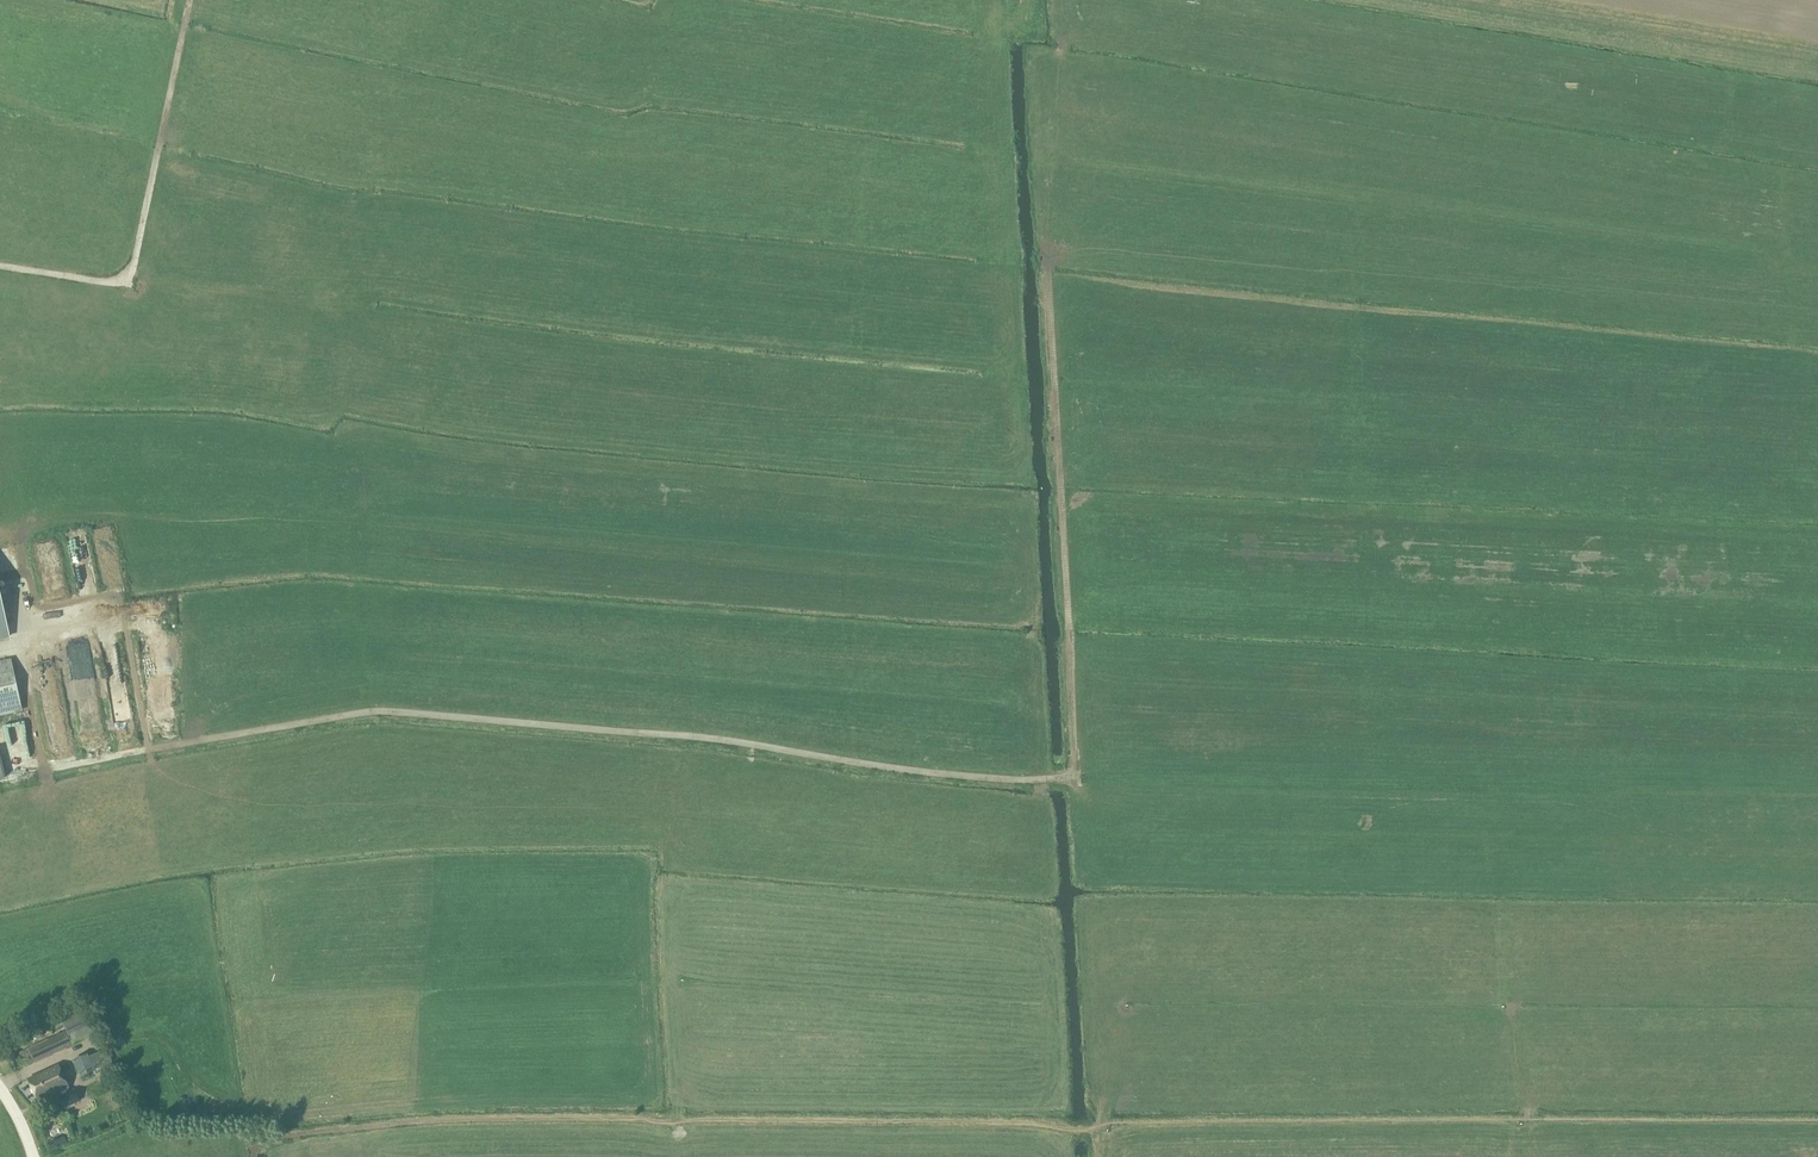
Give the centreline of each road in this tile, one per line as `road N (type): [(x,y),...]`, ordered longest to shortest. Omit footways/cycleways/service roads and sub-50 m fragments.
road 1 (track): [(1047,260),(1073,776),(937,773),(726,740),(375,711),(47,773),(26,689)]
road 2 (track): [(256,1156),(256,1148),(293,1132),(446,1117),(1071,1130)]
road 3 (track): [(1071,1130),(1110,1123),(1817,1123)]

